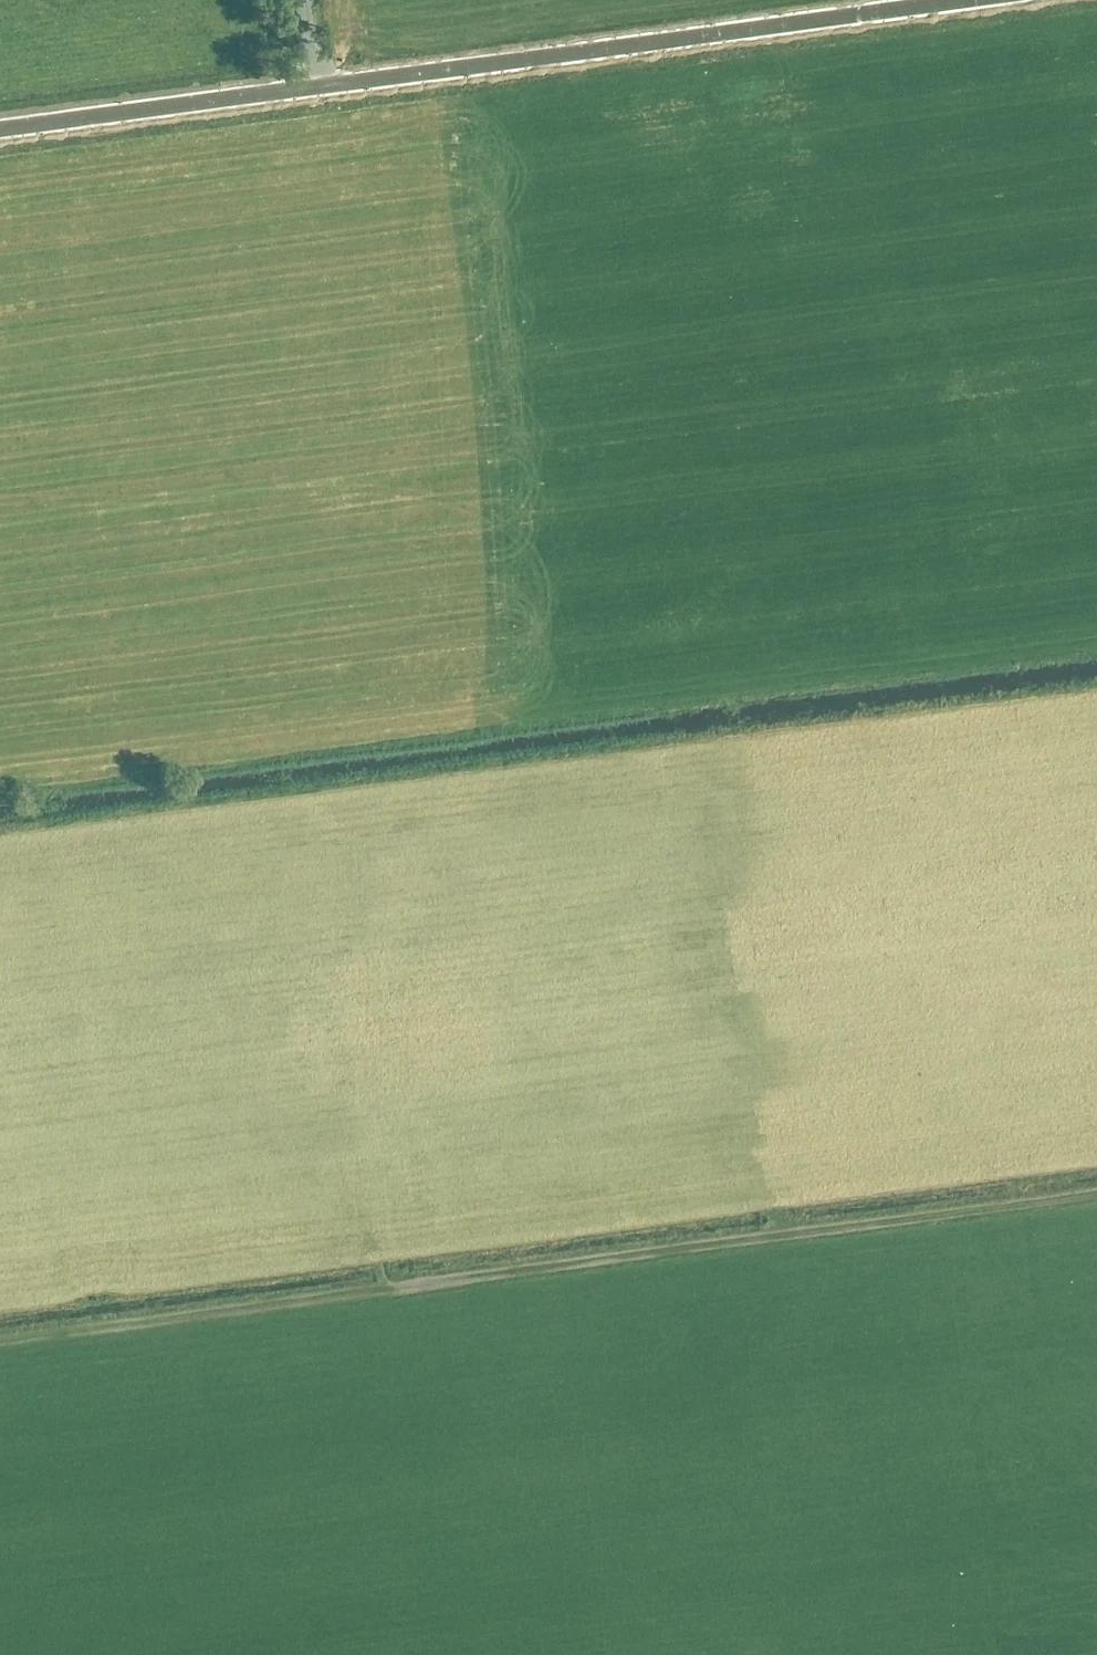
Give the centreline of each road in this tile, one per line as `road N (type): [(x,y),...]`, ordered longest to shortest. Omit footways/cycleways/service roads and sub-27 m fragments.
road 1 (track): [(0,1341),(1096,1194)]
road 2 (unclassified): [(0,132),(983,0)]

